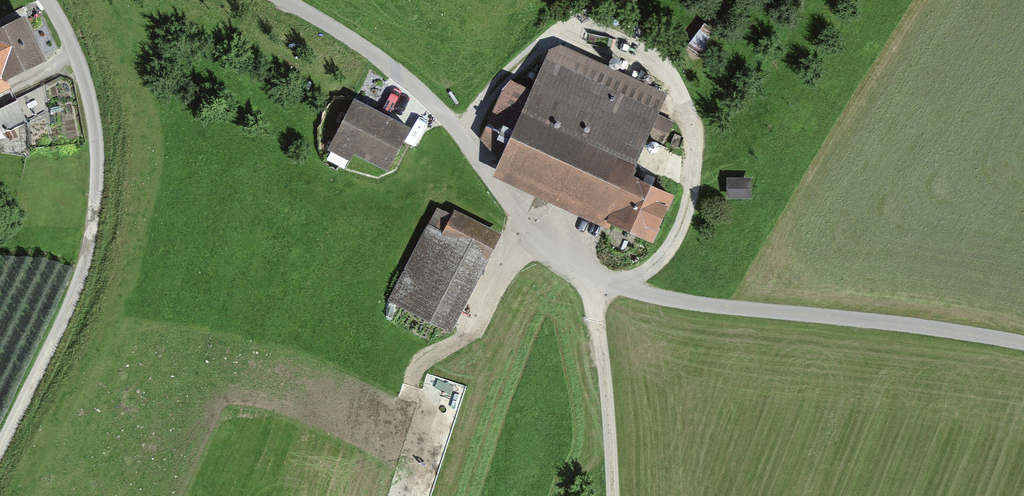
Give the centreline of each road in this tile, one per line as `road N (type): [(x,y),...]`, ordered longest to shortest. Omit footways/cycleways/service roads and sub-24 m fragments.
road 1 (unclassified): [(283,0),(420,90),(547,253),(592,281),(730,309),(1023,345)]
road 2 (track): [(50,0),(82,71),(98,140),(92,228),(70,305),(0,448)]
road 3 (track): [(592,281),(614,495)]

